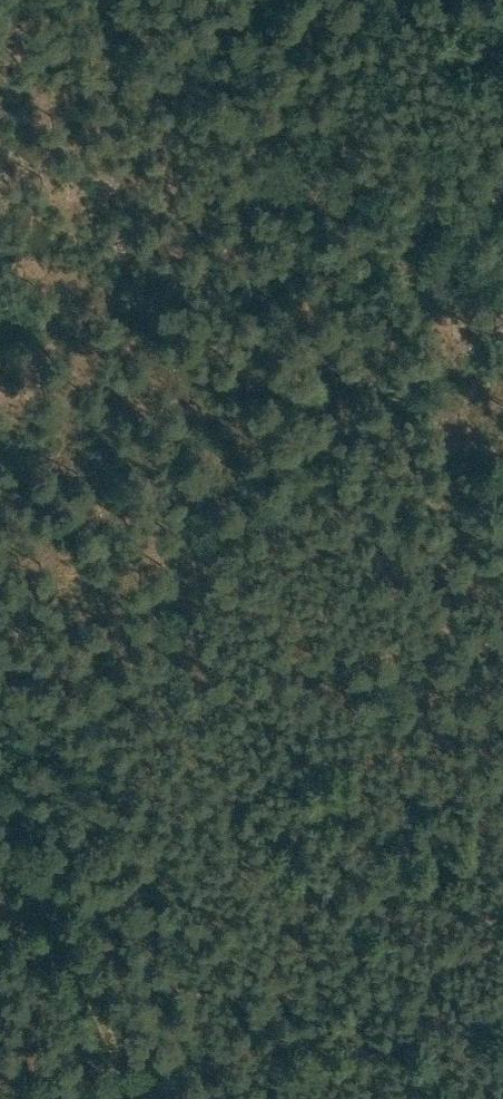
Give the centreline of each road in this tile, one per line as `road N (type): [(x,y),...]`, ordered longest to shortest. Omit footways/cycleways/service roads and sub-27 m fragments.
road 1 (track): [(0,805),(130,1098)]

